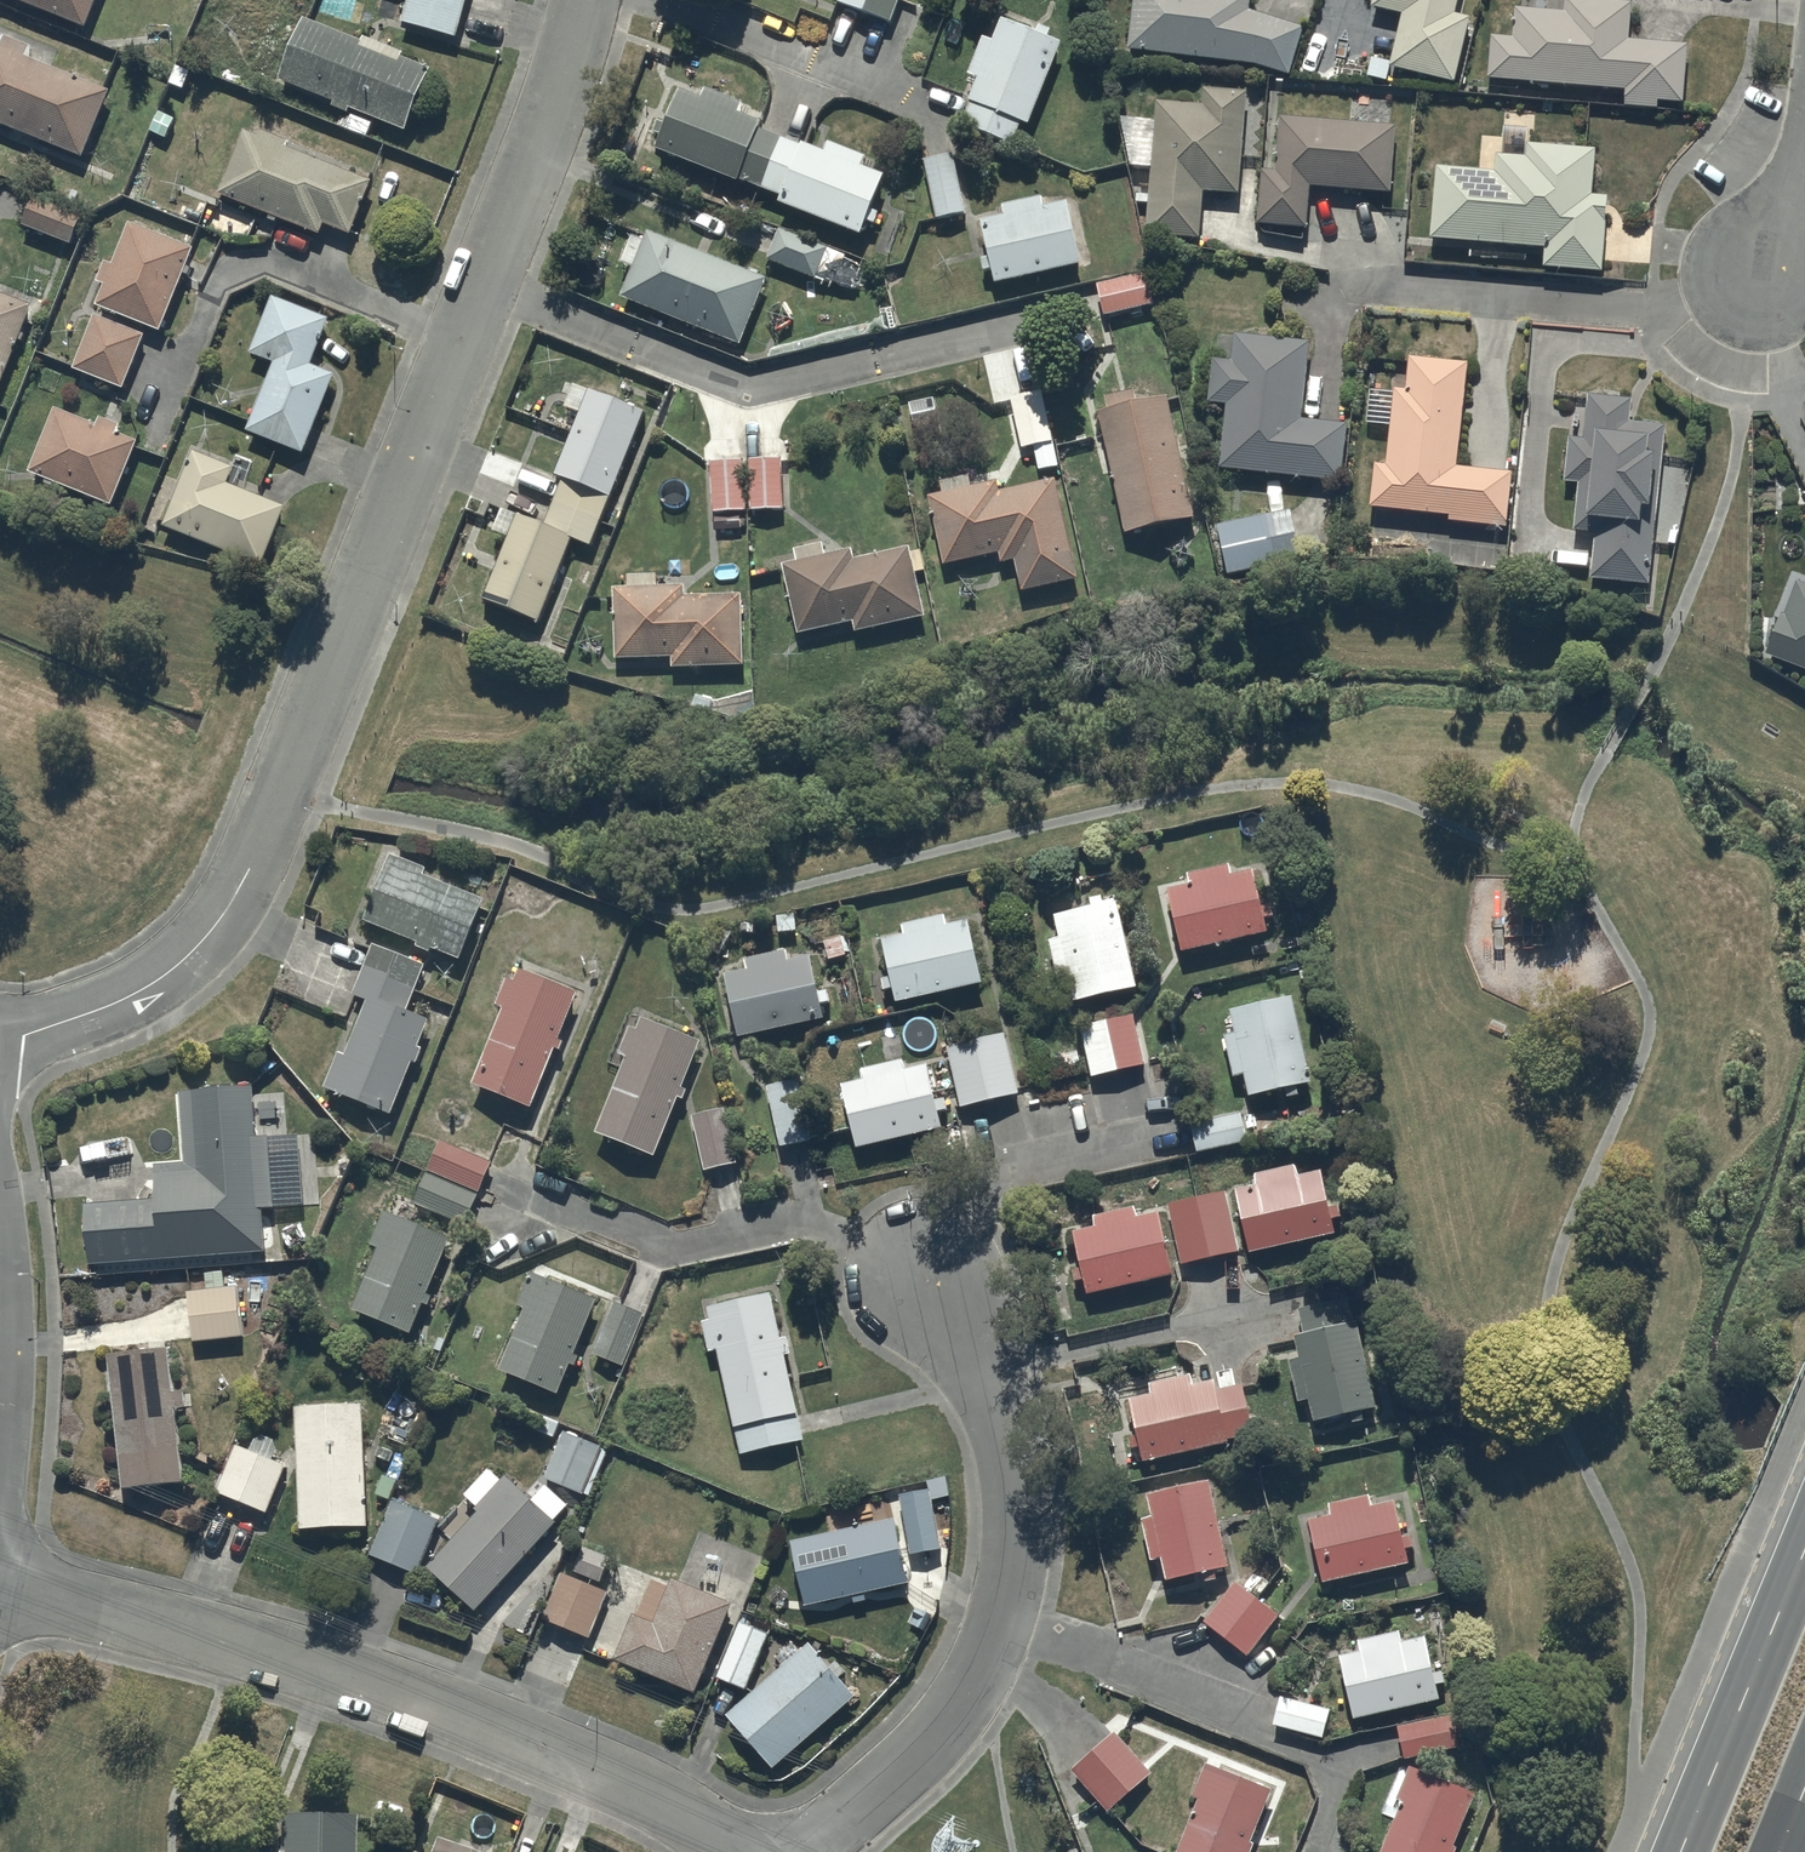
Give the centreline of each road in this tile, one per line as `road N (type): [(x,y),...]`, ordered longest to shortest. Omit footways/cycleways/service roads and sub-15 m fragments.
road 1 (residential): [(588,0),(534,168),(243,887),(209,936),(133,997),(0,1042)]
road 2 (residential): [(740,1851),(644,1792),(346,1675),(0,1587)]
road 3 (residential): [(813,1851),(924,1752),(974,1685),(1016,1558),(1016,1494),(1002,1425),(932,1281)]
road 4 (trunk): [(1680,1851),(1804,1548)]

